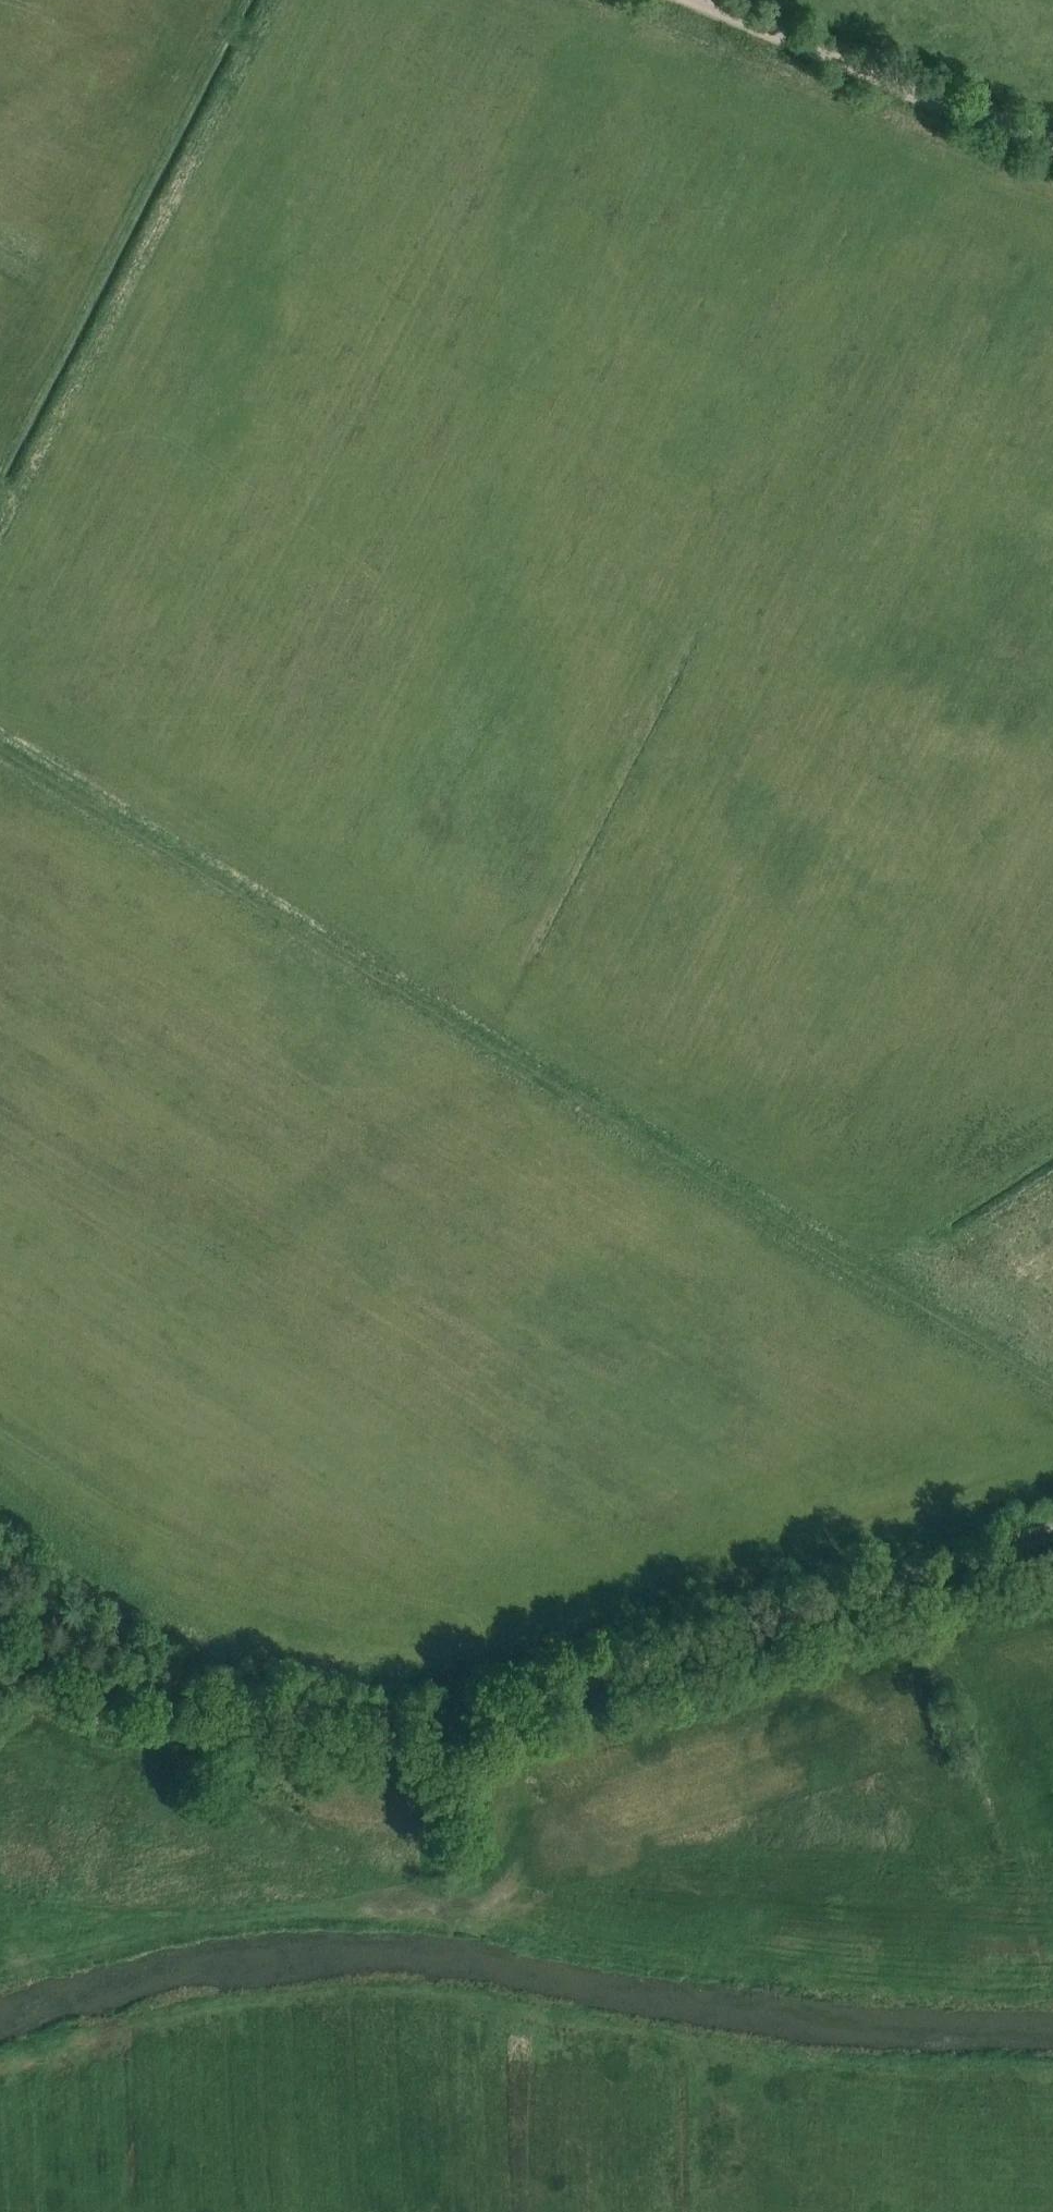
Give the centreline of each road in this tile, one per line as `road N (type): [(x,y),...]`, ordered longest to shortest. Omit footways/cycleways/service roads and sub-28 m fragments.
road 1 (track): [(155,1675),(291,1708),(411,1719),(462,1714),(1052,1532)]
road 2 (track): [(688,0),(1052,150)]

